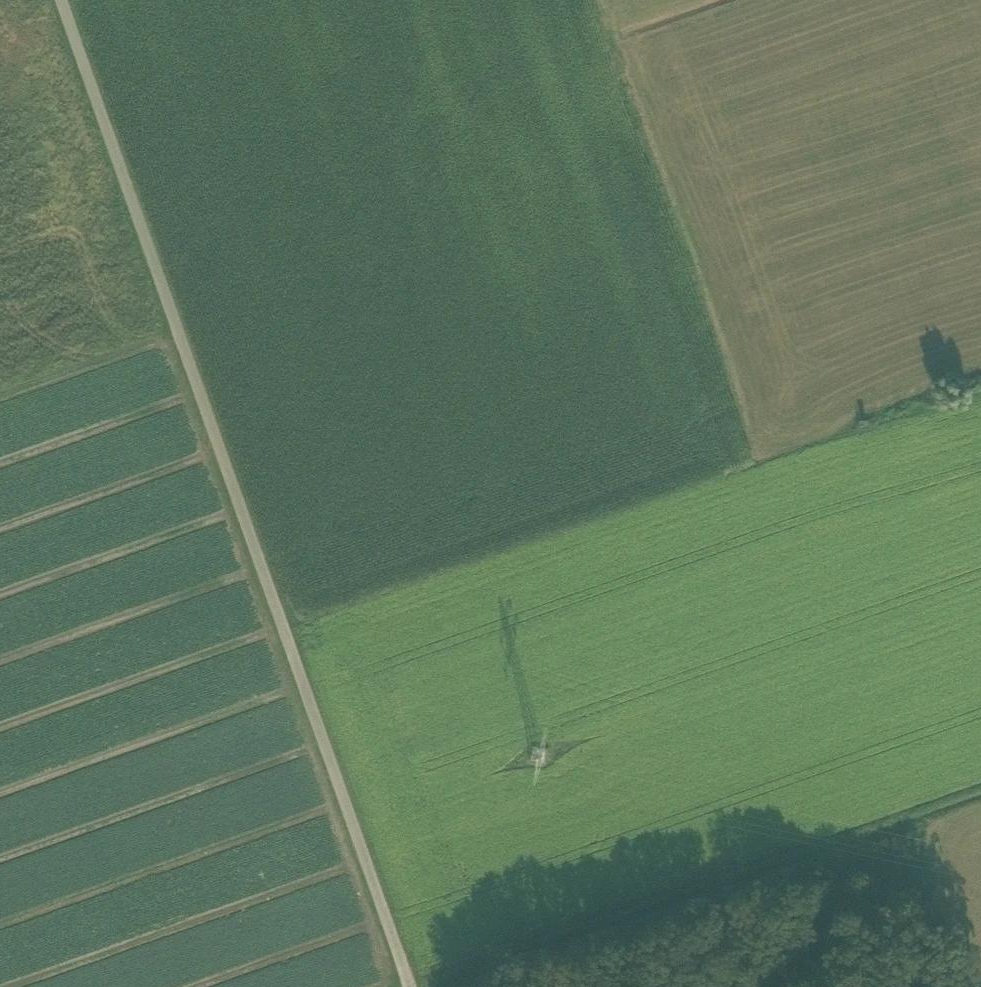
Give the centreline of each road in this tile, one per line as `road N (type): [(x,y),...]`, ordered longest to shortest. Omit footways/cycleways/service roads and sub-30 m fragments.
road 1 (track): [(61,0),(410,986)]

